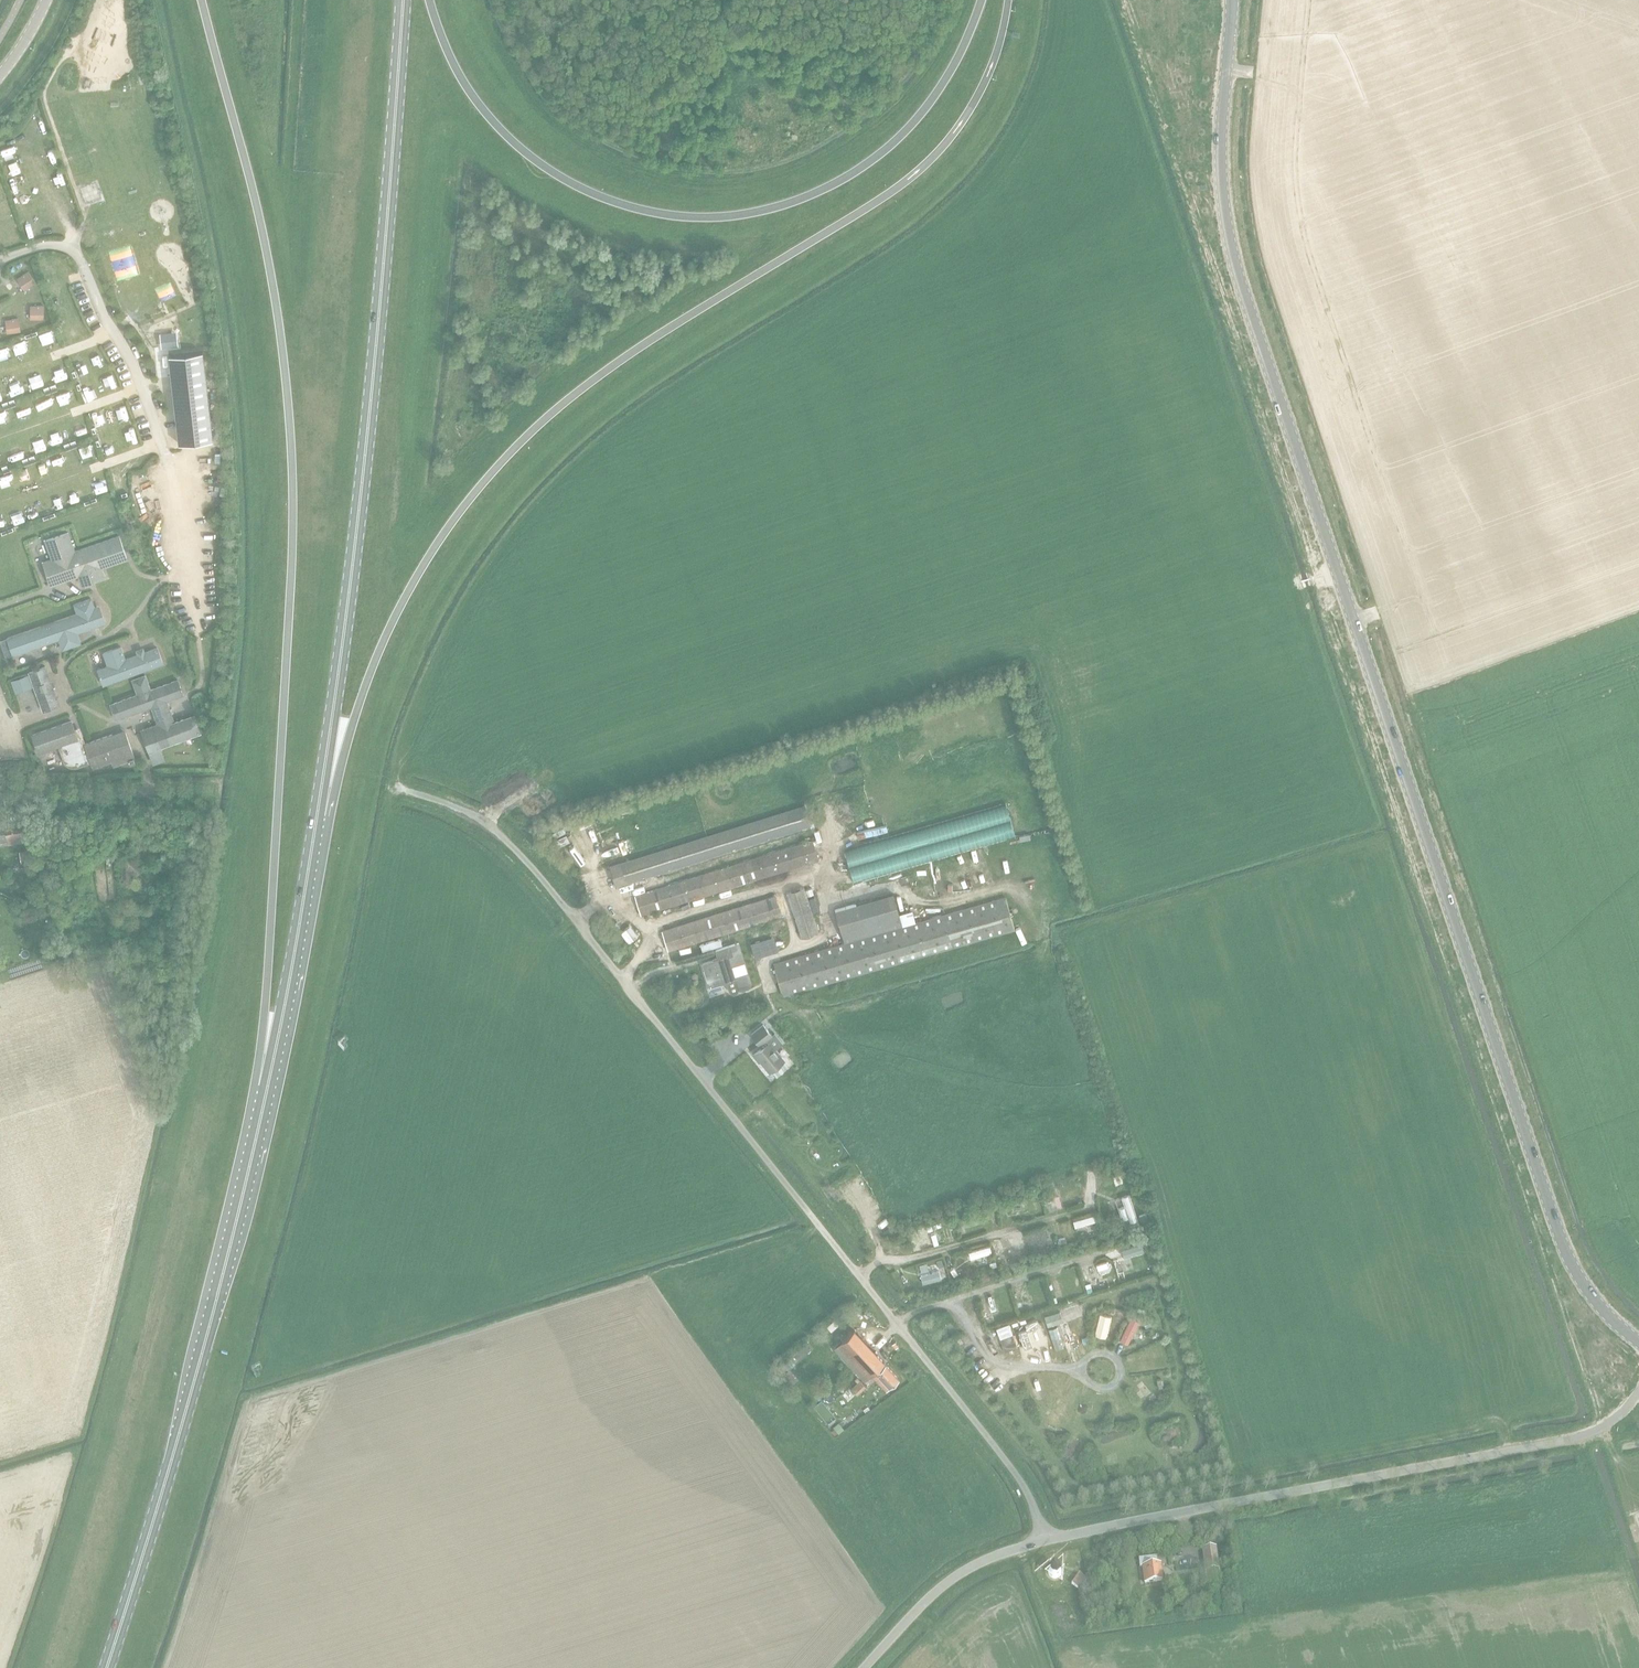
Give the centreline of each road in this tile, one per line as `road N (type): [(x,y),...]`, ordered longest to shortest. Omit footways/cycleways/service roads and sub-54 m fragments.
road 1 (secondary): [(1231,0),(1220,160),(1239,279),(1558,1232),(1578,1276),(1638,1341)]
road 2 (primary): [(317,816),(395,615),(481,485),(542,421),(602,374),(914,174),(969,110),(1007,0)]
road 3 (primary): [(202,0),(265,244),(290,430),(268,1085)]
road 4 (unclassified): [(1045,1538),(1000,1453),(533,869),(469,815),(409,791)]
road 5 (primary): [(317,816),(377,332),(403,0)]
road 6 (primary): [(981,0),(940,88),(888,148),(785,205),(693,219),(583,189),(512,142),(466,88),(429,0)]
road 7 (unclassified): [(1045,1538),(1562,1441),(1605,1424),(1638,1391)]
road 8 (primary): [(106,1667),(189,1397),(268,1085)]
road 9 (primary): [(268,1085),(317,816)]
road 10 (unclassified): [(863,1667),(959,1570),(1045,1538)]
road 11 (residential): [(0,797),(213,789)]

